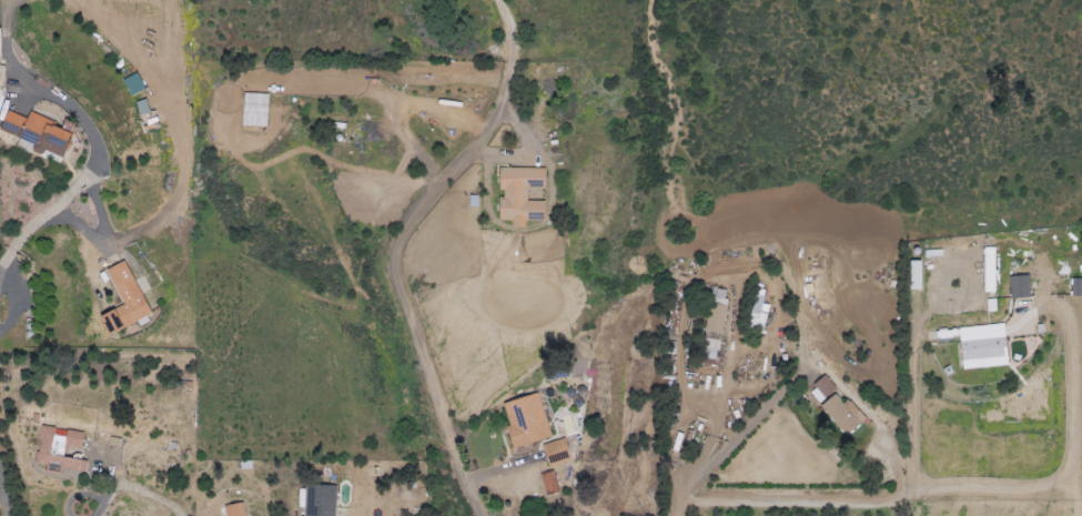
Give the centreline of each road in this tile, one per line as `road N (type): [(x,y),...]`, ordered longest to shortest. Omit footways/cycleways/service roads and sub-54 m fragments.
road 1 (residential): [(486,515),(397,259),(507,103),(515,53),(502,0)]
road 2 (residential): [(681,515),(704,465),(801,370)]

